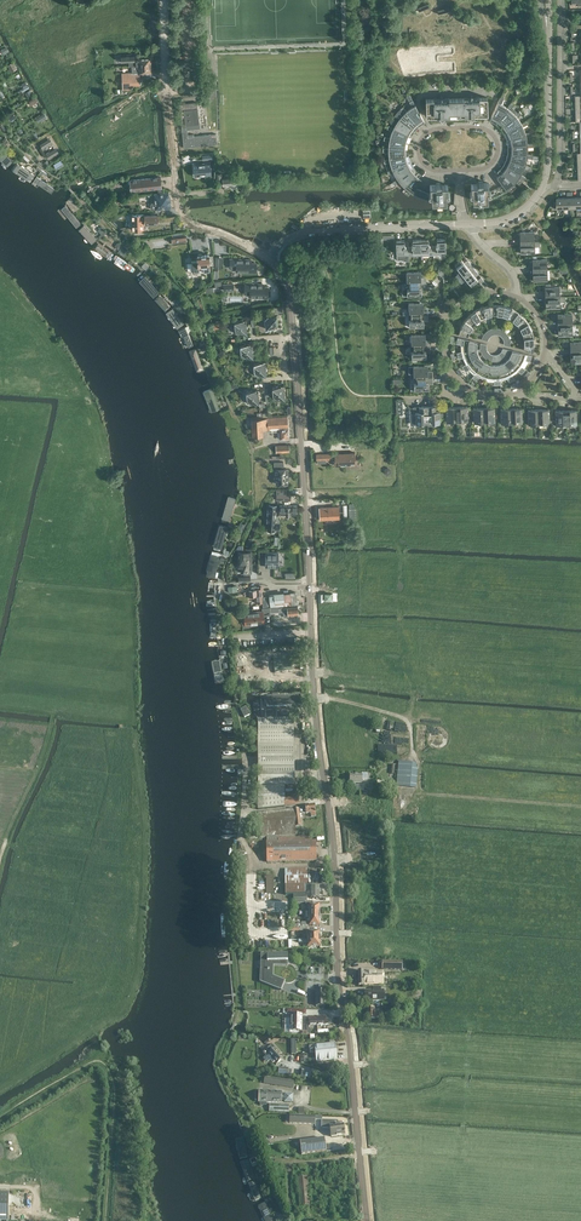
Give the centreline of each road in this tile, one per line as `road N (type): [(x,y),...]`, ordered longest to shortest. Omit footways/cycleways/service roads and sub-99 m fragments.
road 1 (residential): [(365,1220),(338,977),(291,308),(271,259)]
road 2 (residential): [(271,259),(182,212),(166,92),(164,0)]
road 3 (track): [(390,943),(426,954),(470,1026),(469,1049),(350,1066)]
road 4 (track): [(411,682),(401,643),(400,547),(363,493),(306,494)]
road 5 (unclassified): [(271,259),(281,244),(313,232),(466,223)]
road 6 (track): [(2,845),(54,713),(0,705)]
road 7 (residential): [(461,171),(494,160),(491,132),(451,127),(423,135),(418,157),(438,170)]
road 8 (track): [(469,1049),(460,1220)]
road 9 (unclassified): [(543,186),(547,21)]
road 10 (track): [(93,431),(88,399),(73,390),(0,387)]

